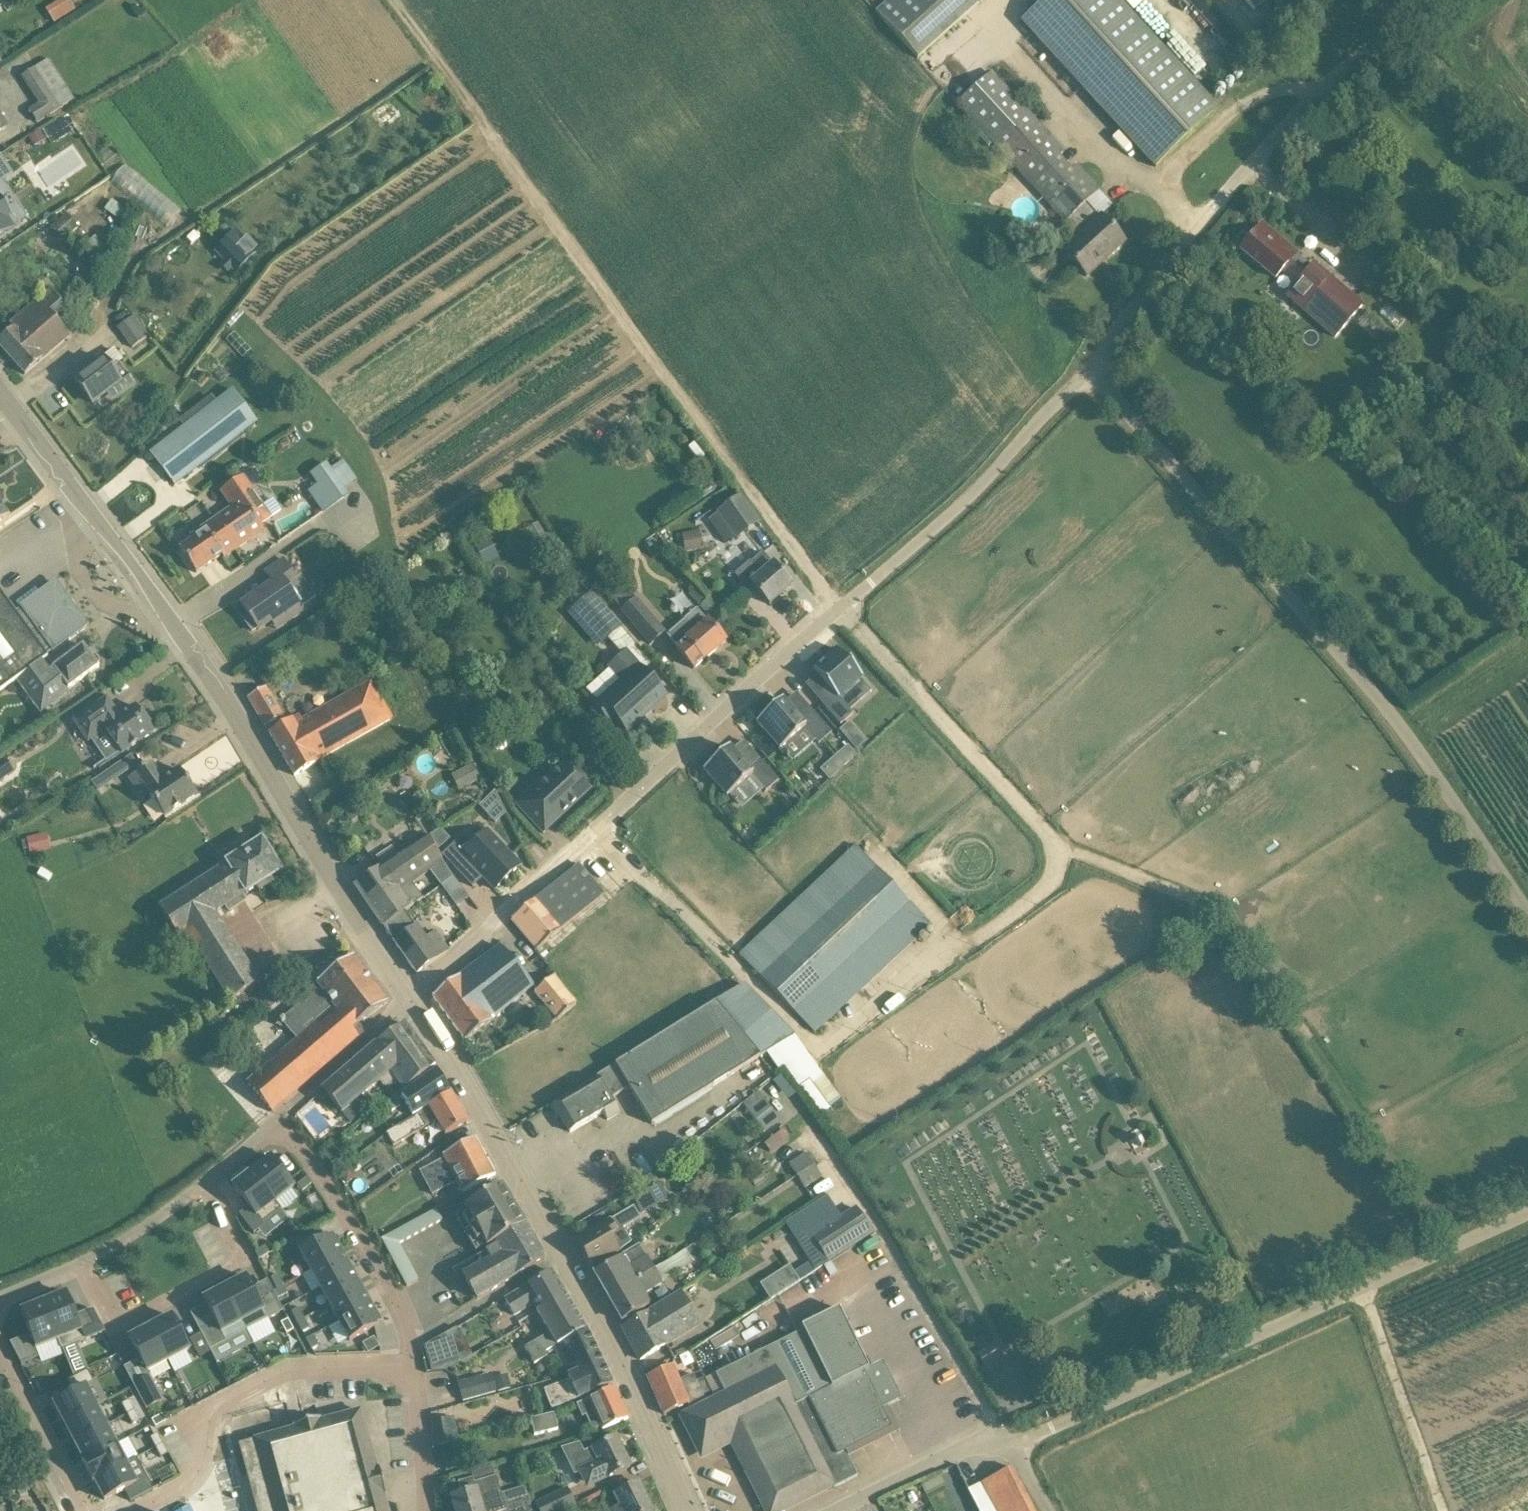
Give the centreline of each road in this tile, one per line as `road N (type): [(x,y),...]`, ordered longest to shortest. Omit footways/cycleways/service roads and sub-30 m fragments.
road 1 (unclassified): [(411,997),(939,528),(1091,374)]
road 2 (track): [(845,608),(648,351),(397,0)]
road 3 (secondary): [(411,997),(203,665),(0,396)]
road 4 (residential): [(1527,910),(1404,722),(1091,374)]
road 5 (secondary): [(690,1510),(615,1349),(411,997)]
road 6 (residential): [(1011,1449),(1527,1210)]
road 7 (unclassified): [(1091,374),(1112,330),(1267,143),(1388,26)]
road 8 (track): [(995,1432),(807,1132)]
road 9 (residential): [(413,1364),(294,1369),(224,1402),(210,1418),(190,1482),(136,1510)]
road 10 (residential): [(83,1261),(116,1329),(246,1261),(203,1184)]
road 11 (residential): [(413,1364),(384,1271),(278,1119)]
road 12 (track): [(1363,1284),(1443,1510)]
road 13 (residential): [(837,1510),(995,1432),(1011,1449)]
road 14 (residential): [(82,1510),(0,1346)]
road 15 (residential): [(278,1119),(411,997)]
road 16 (residential): [(423,1510),(413,1364)]
road 17 (residential): [(83,1261),(203,1184)]

